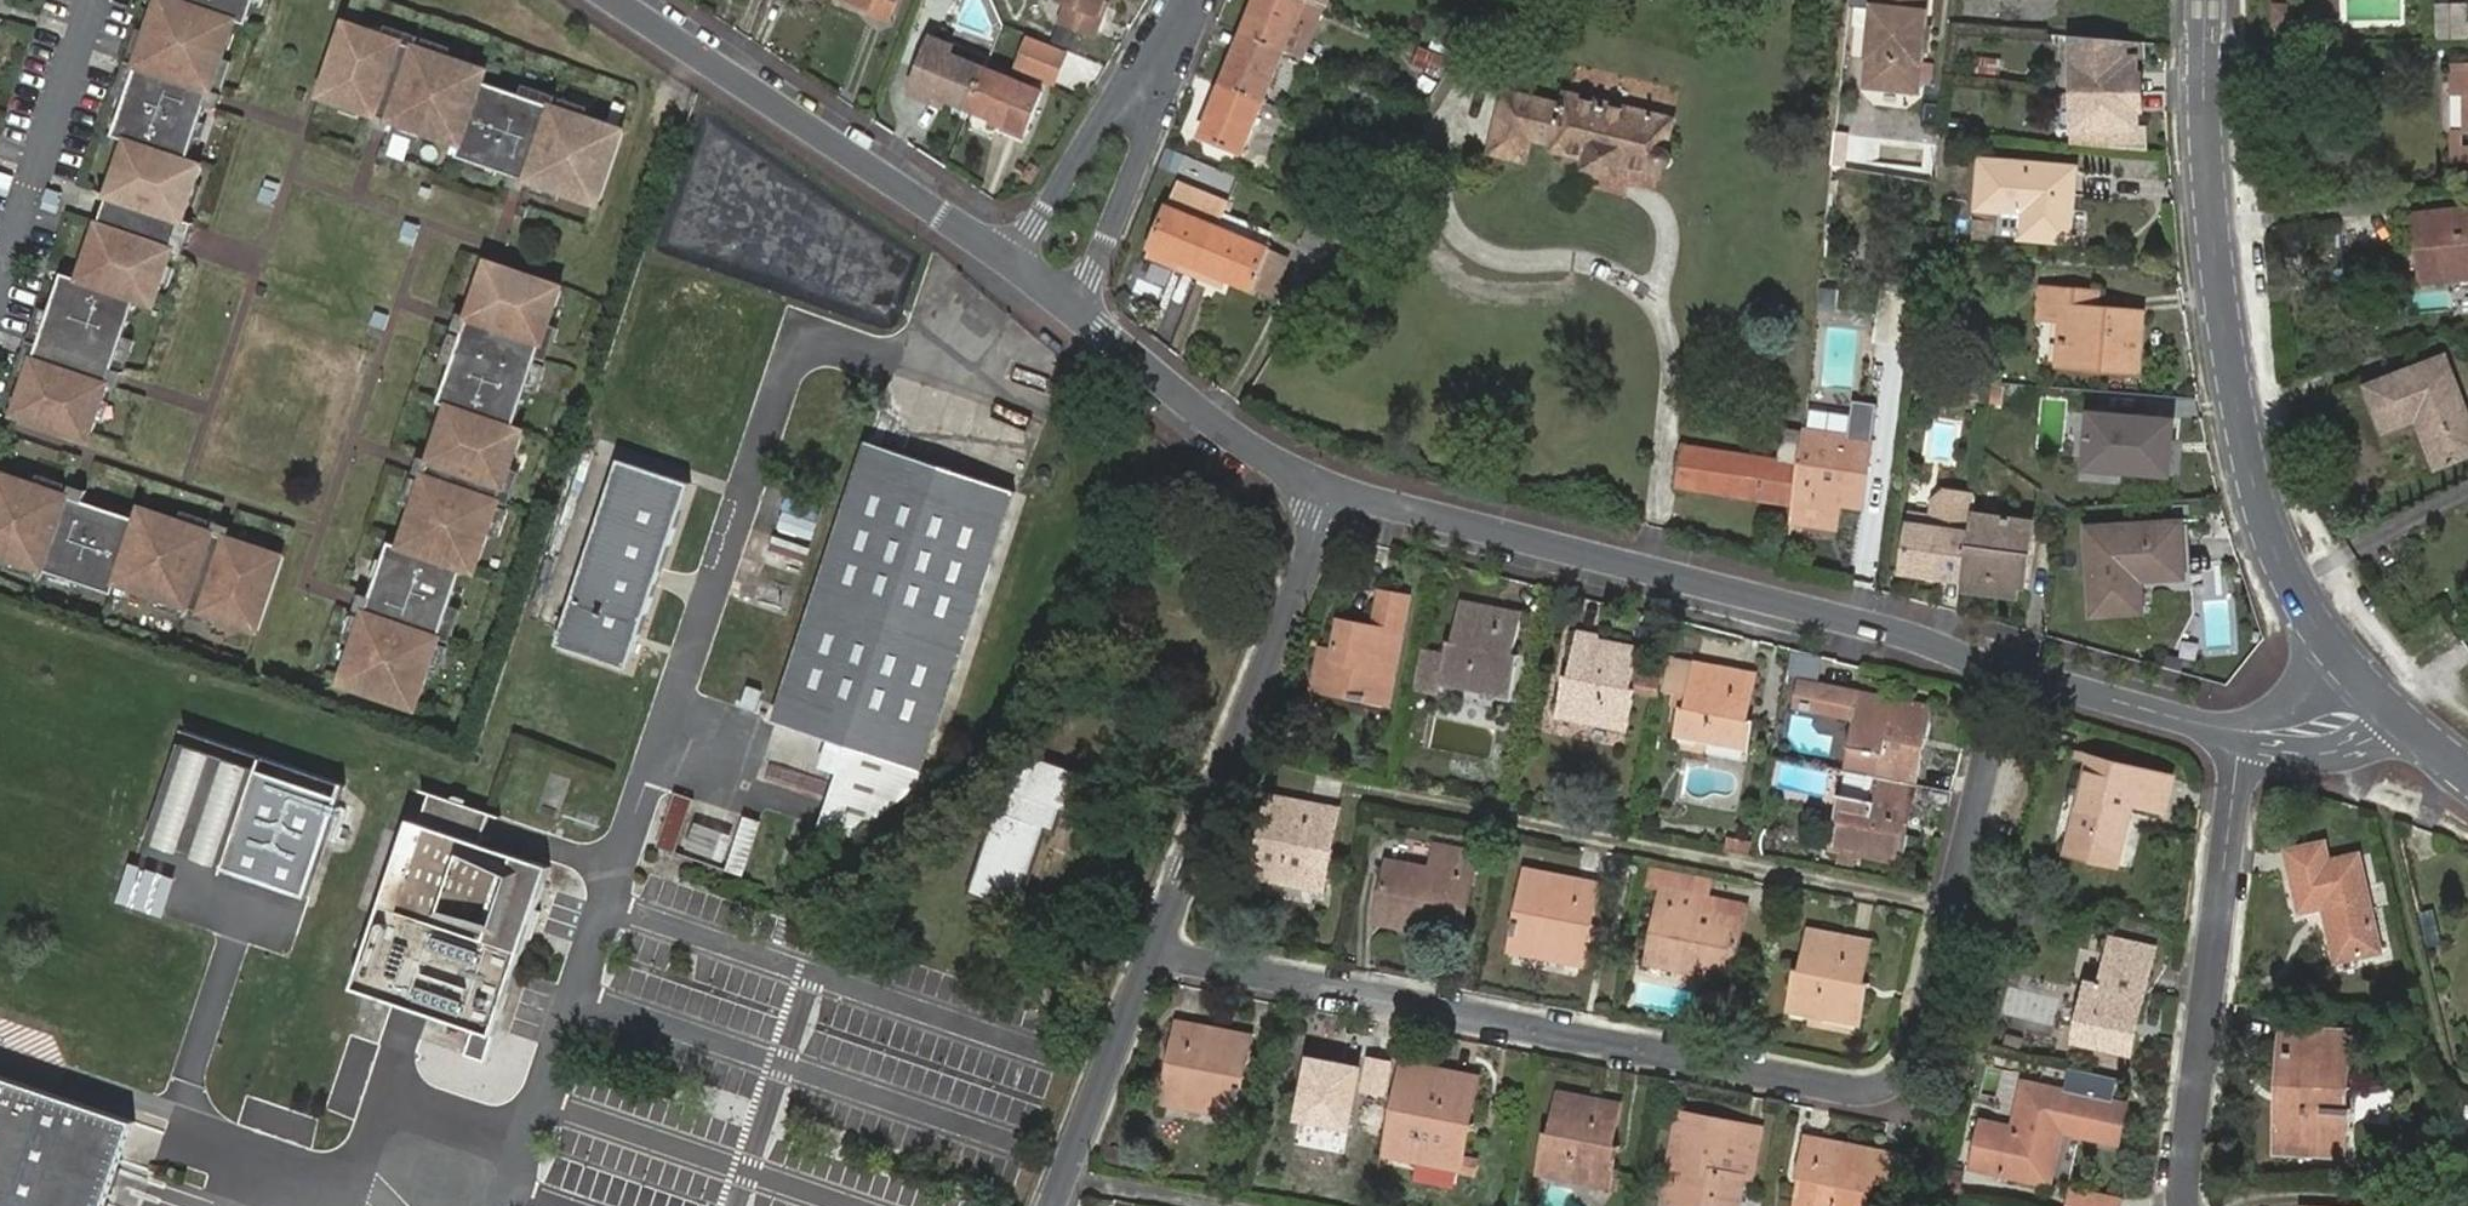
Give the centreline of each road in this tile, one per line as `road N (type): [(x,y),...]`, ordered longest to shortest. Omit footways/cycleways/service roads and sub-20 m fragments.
road 1 (residential): [(2009,671),(1913,1060),(1889,1085),(1850,1087),(1154,949)]
road 2 (tertiary): [(2205,0),(2219,282),(2248,455),(2272,547),(2380,707)]
road 3 (residential): [(1322,487),(1918,635),(2009,671)]
road 4 (residential): [(1154,949),(1322,487)]
road 5 (residential): [(2248,738),(2221,896),(2188,1205)]
road 6 (residential): [(612,0),(1004,260)]
road 7 (residential): [(1075,314),(1322,487)]
road 8 (residential): [(96,0),(0,272)]
road 9 (residential): [(1051,1205),(1154,949)]
road 10 (residential): [(1075,314),(1144,128),(1156,60)]
road 11 (residential): [(1156,60),(1004,260)]
road 12 (residential): [(2009,671),(2248,738)]
road 13 (residential): [(2248,738),(2334,729),(2380,707)]

